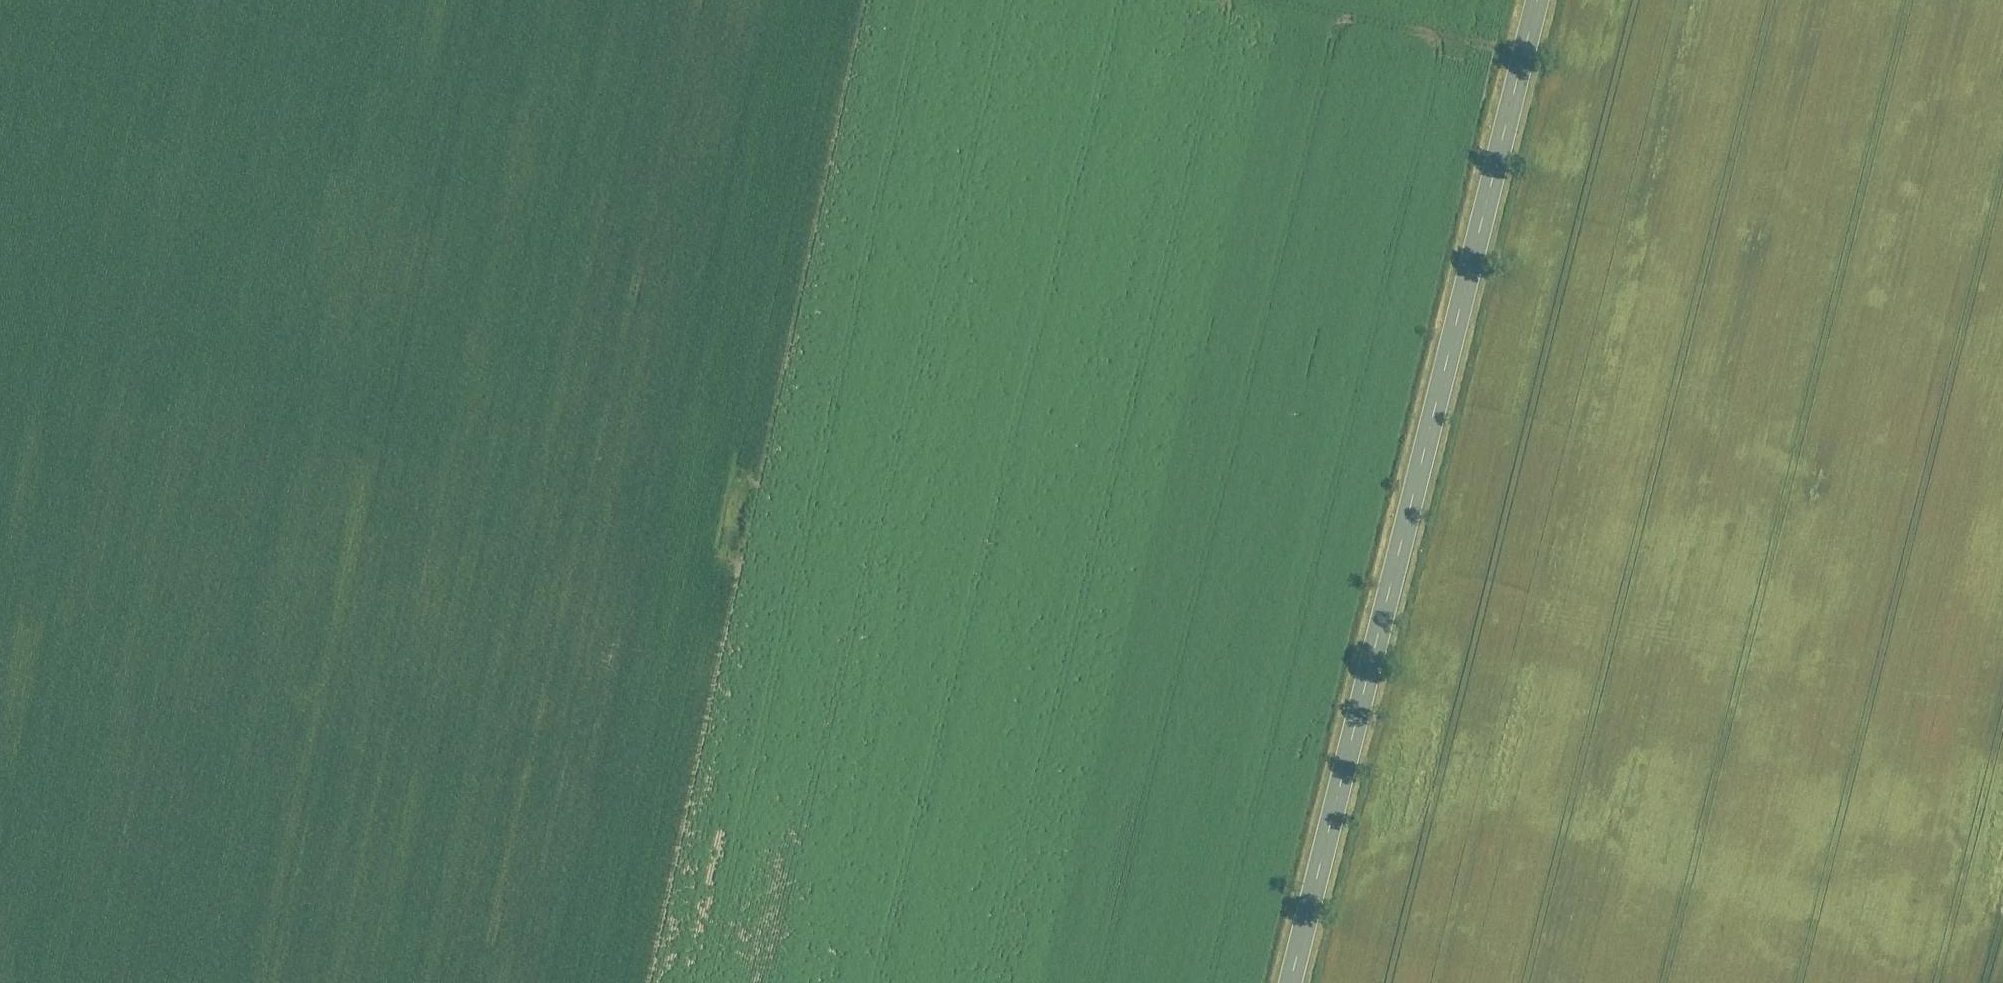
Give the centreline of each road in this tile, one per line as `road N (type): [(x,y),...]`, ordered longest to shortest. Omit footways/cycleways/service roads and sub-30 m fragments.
road 1 (tertiary): [(1542,0),(1294,982)]

